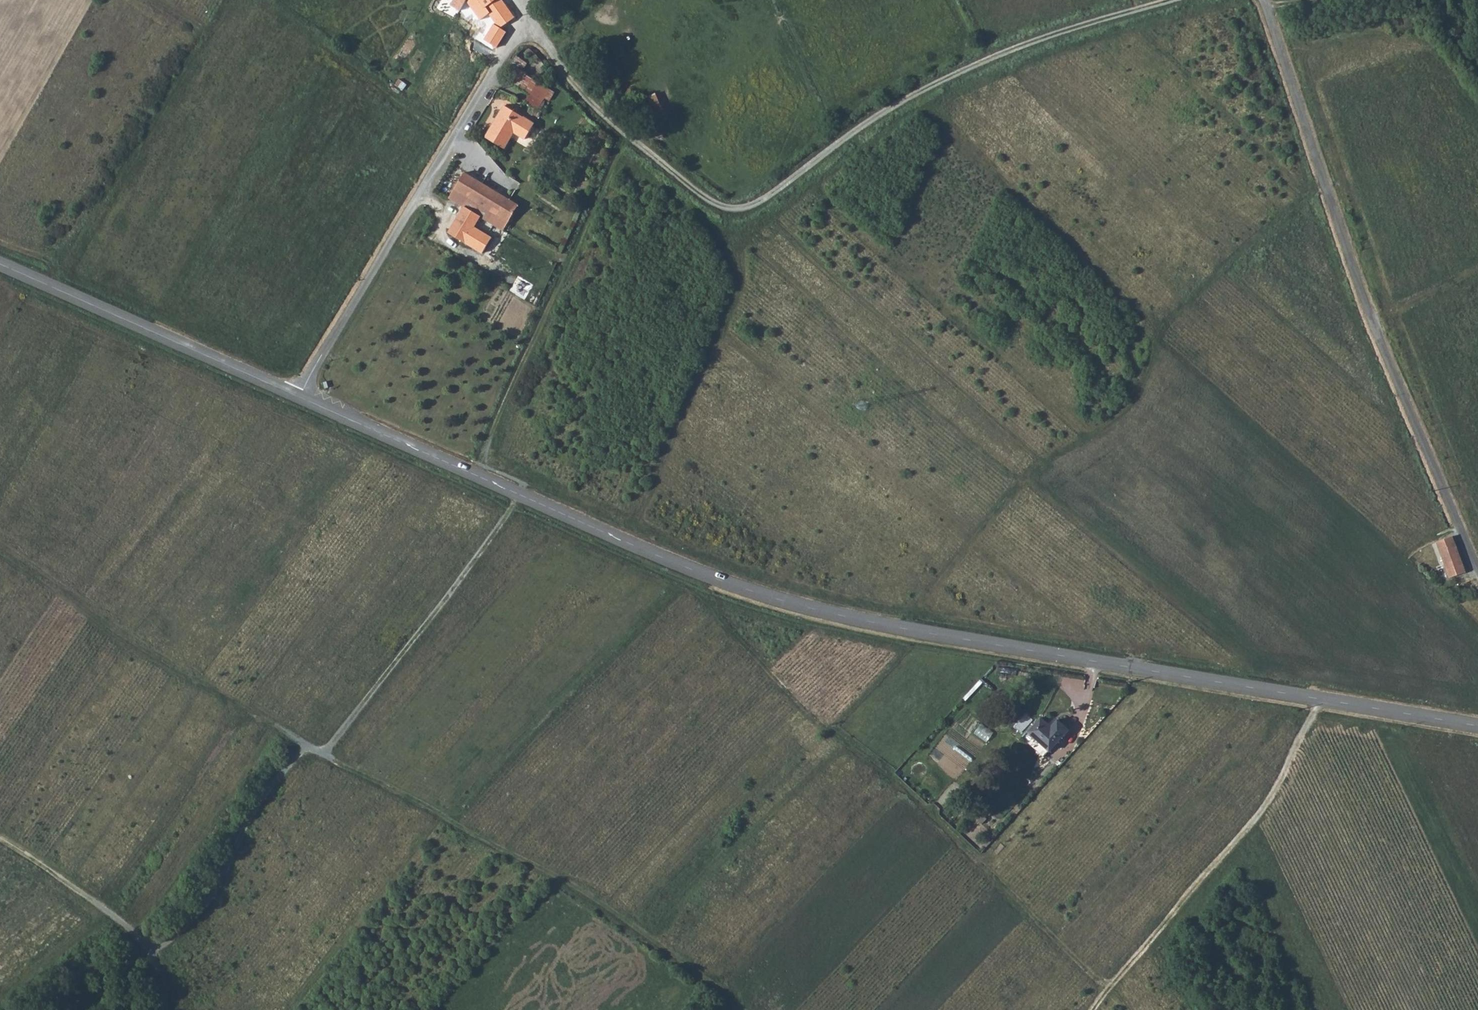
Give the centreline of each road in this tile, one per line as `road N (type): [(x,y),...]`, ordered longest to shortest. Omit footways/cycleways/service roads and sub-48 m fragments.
road 1 (secondary): [(300,397),(699,572),(814,609),(1477,726)]
road 2 (track): [(1169,0),(968,67),(889,109),(741,208),(692,188),(594,106),(518,0)]
road 3 (unclassified): [(1477,563),(1366,304),(1264,0)]
road 4 (track): [(149,949),(212,894),(250,812),(296,759),(325,755),(520,495)]
road 5 (track): [(325,755),(489,846),(597,895),(736,1009)]
road 6 (unclassified): [(300,397),(503,49),(534,21)]
road 7 (track): [(1092,1009),(1268,800),(1322,699)]
road 8 (track): [(474,475),(626,134)]
road 9 (track): [(53,287),(225,0)]
road 10 (secondary): [(0,264),(300,397)]
road 11 (track): [(0,840),(130,926),(149,949),(169,1009)]

